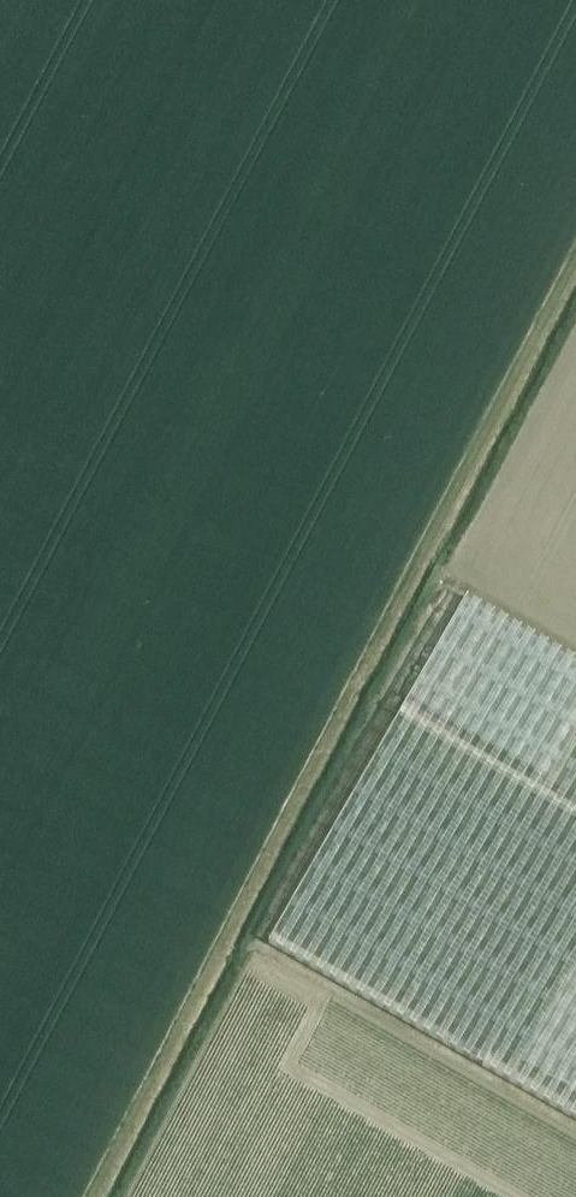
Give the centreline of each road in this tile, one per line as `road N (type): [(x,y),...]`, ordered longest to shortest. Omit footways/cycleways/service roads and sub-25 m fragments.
road 1 (track): [(130,1196),(254,957)]

